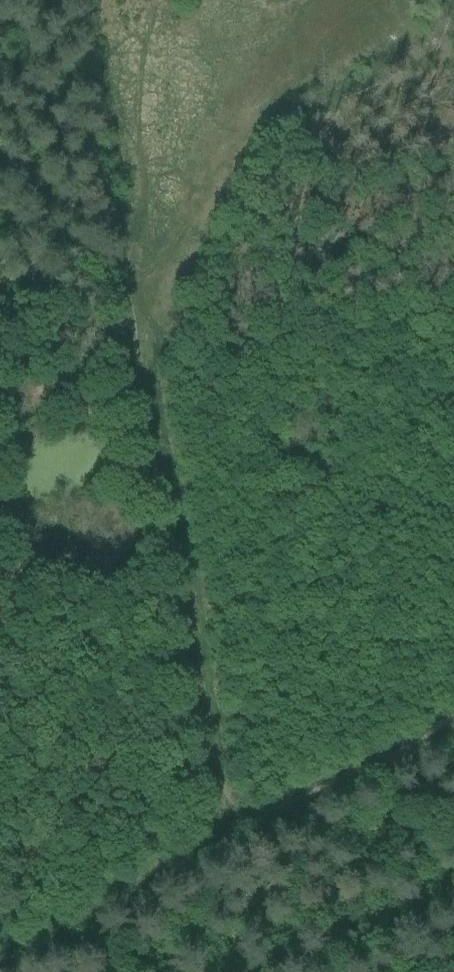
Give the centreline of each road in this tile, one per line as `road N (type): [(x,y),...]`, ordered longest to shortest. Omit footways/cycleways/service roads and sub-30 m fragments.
road 1 (track): [(116,234),(231,838)]
road 2 (track): [(231,838),(453,726)]
road 3 (track): [(74,0),(116,234)]

